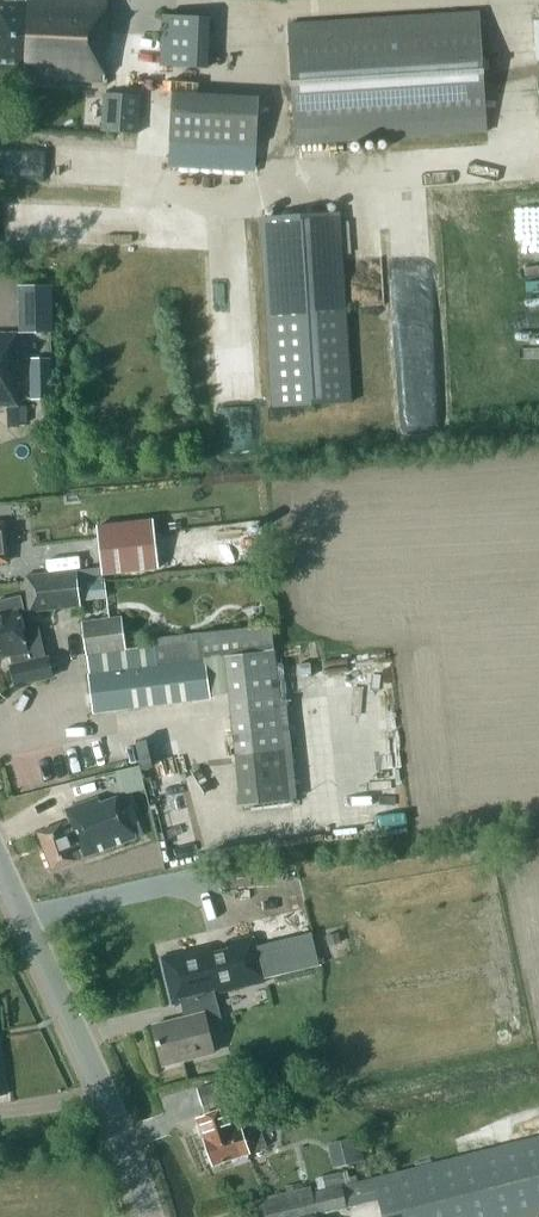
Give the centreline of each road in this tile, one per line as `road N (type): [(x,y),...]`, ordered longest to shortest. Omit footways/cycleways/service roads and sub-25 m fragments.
road 1 (tertiary): [(152,1216),(118,1120),(0,869)]

